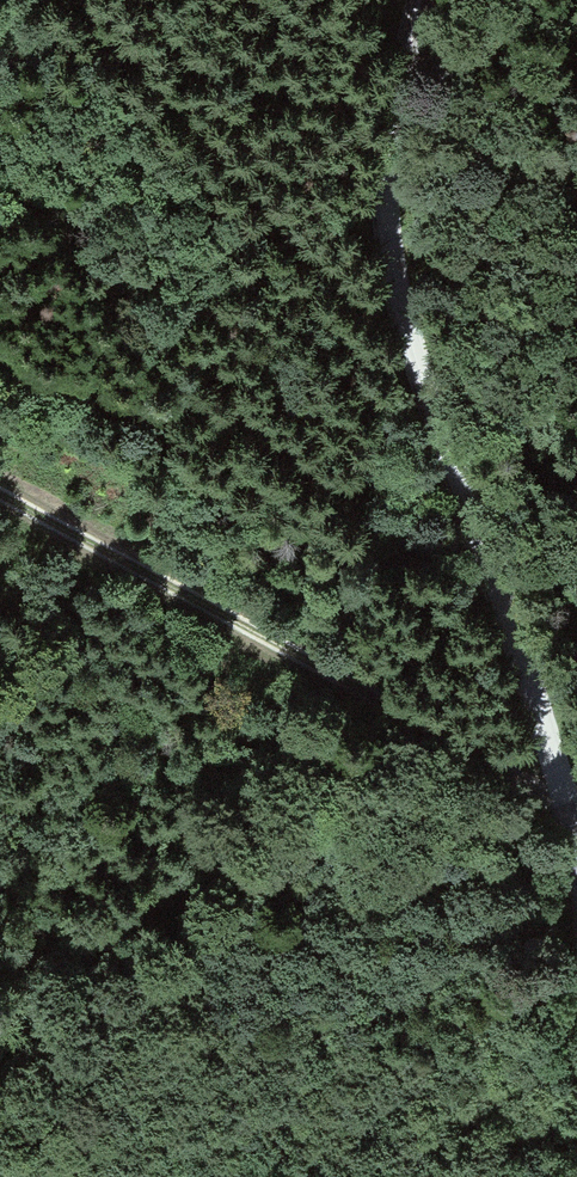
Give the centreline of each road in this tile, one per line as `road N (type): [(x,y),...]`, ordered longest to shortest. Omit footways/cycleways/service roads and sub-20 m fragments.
road 1 (unclassified): [(424,0),(392,86),(389,240),(576,892)]
road 2 (track): [(576,808),(0,492)]

